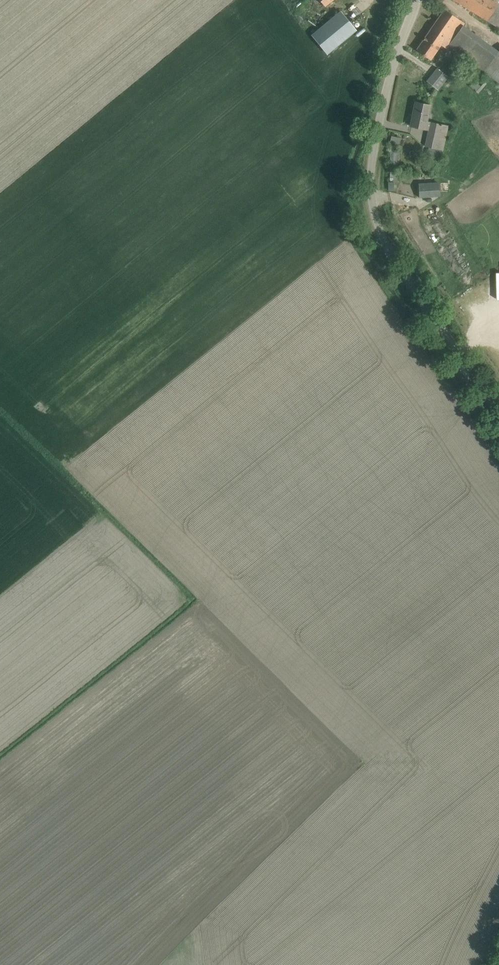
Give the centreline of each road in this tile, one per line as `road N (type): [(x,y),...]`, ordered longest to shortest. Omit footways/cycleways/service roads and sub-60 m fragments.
road 1 (unclassified): [(498,409),(395,255),(373,193),(381,124),(417,0)]

